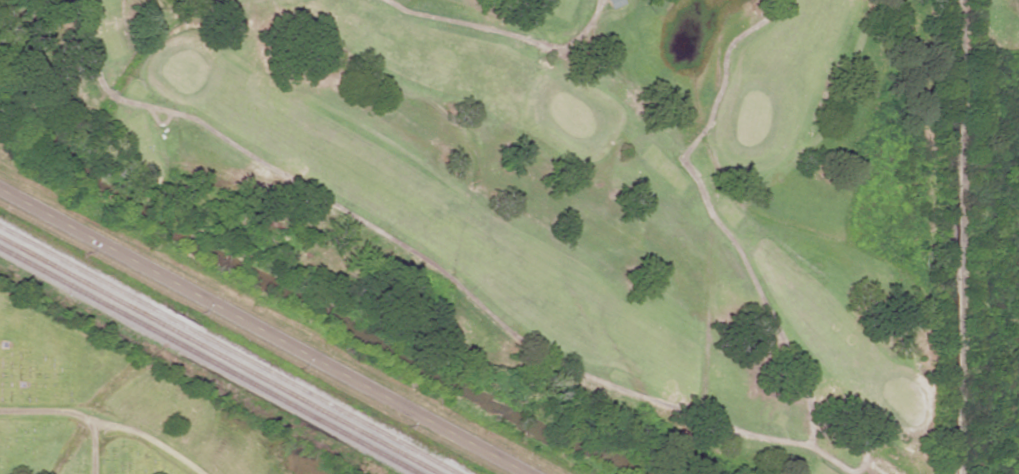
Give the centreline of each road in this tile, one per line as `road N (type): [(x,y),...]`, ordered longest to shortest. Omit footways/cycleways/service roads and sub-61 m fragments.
road 1 (tertiary): [(527,473),(0,188)]

